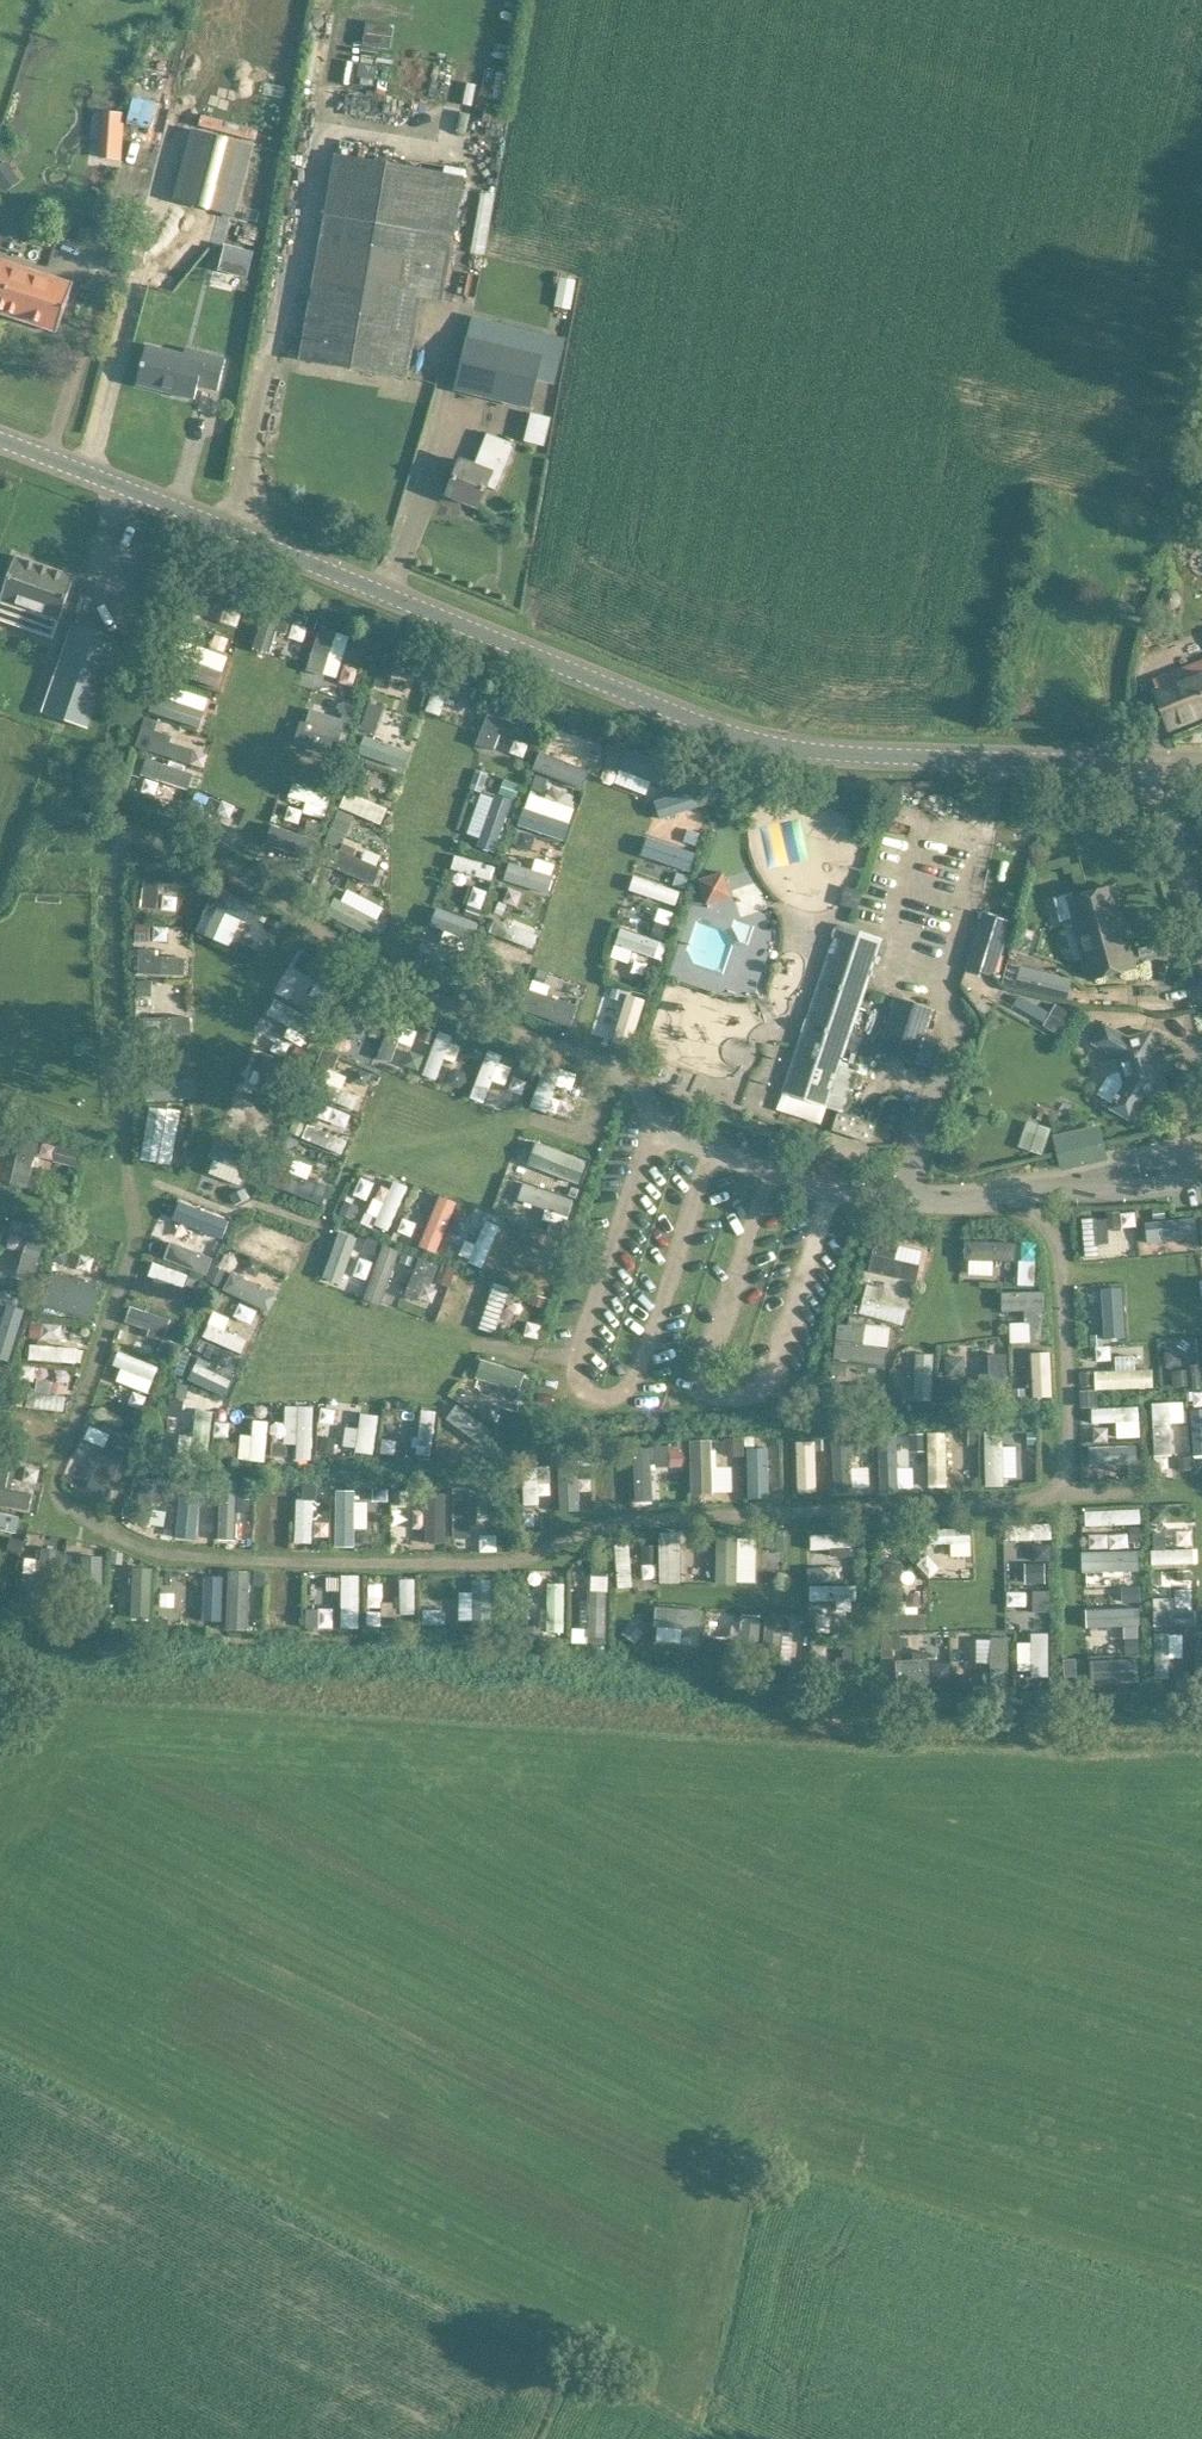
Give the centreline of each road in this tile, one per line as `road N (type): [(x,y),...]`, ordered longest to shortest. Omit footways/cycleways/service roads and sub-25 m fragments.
road 1 (tertiary): [(1163,763),(876,756),(727,733),(0,440)]
road 2 (unclassified): [(1201,940),(1163,763)]

